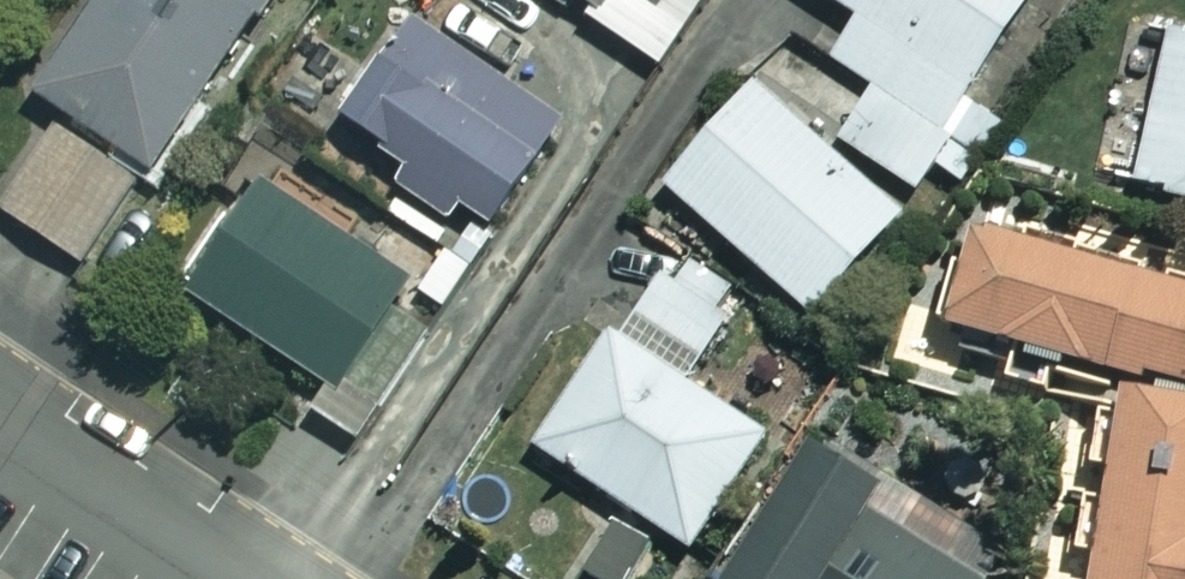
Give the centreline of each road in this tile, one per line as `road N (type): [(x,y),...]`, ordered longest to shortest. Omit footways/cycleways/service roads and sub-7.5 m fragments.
road 1 (residential): [(0,425),(232,578)]

